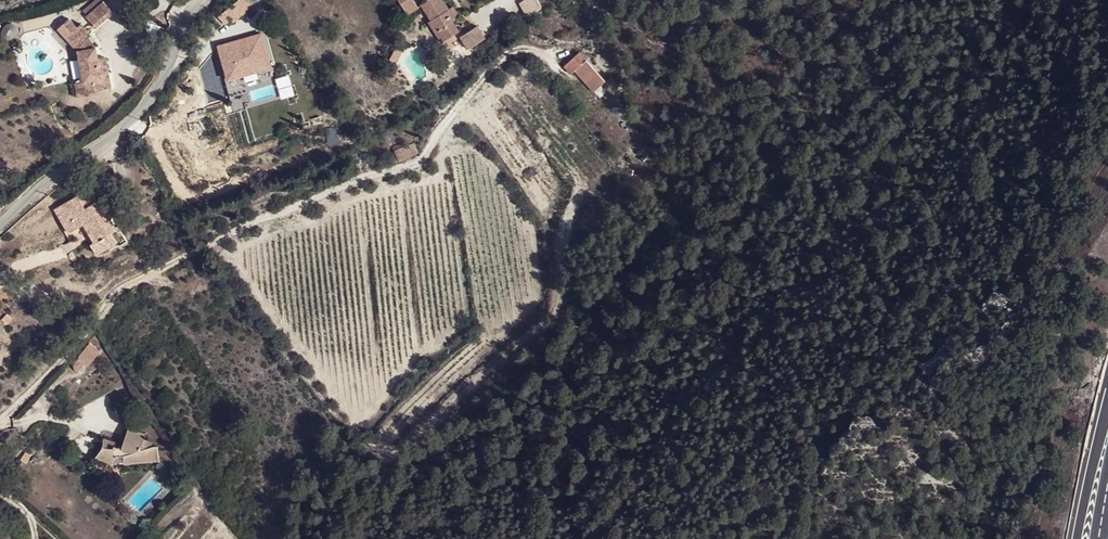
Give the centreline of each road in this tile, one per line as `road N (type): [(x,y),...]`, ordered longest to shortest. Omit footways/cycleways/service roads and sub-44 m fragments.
road 1 (track): [(0,418),(118,285),(263,215),(421,162),(503,58),(526,45),(556,64)]
road 2 (unclassified): [(206,0),(189,16),(146,103),(0,227)]

